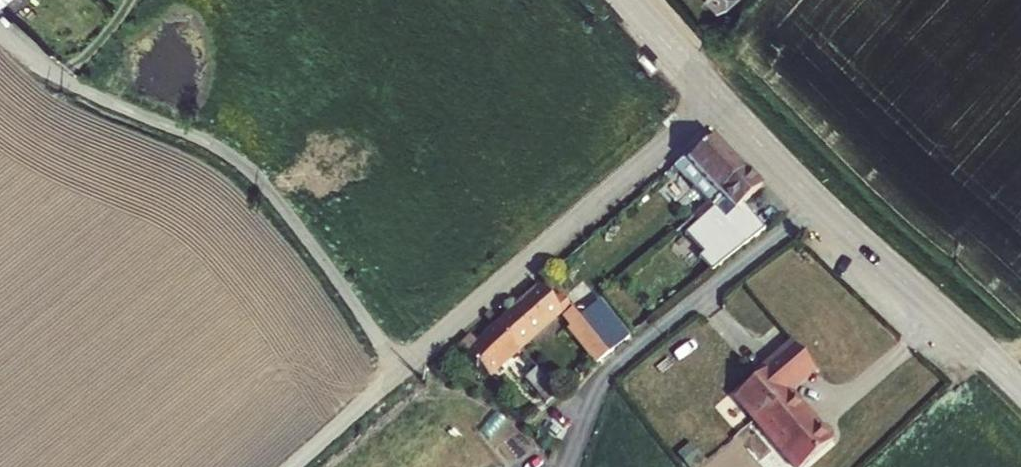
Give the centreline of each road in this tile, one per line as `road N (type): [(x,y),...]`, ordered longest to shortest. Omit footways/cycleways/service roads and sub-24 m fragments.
road 1 (unclassified): [(0,27),(72,85),(208,143),(250,171),(403,371)]
road 2 (residential): [(1020,387),(718,102)]
road 3 (unclassified): [(403,371),(718,102)]
road 4 (unclassified): [(293,466),(403,371)]
road 5 (residential): [(718,102),(625,0)]

